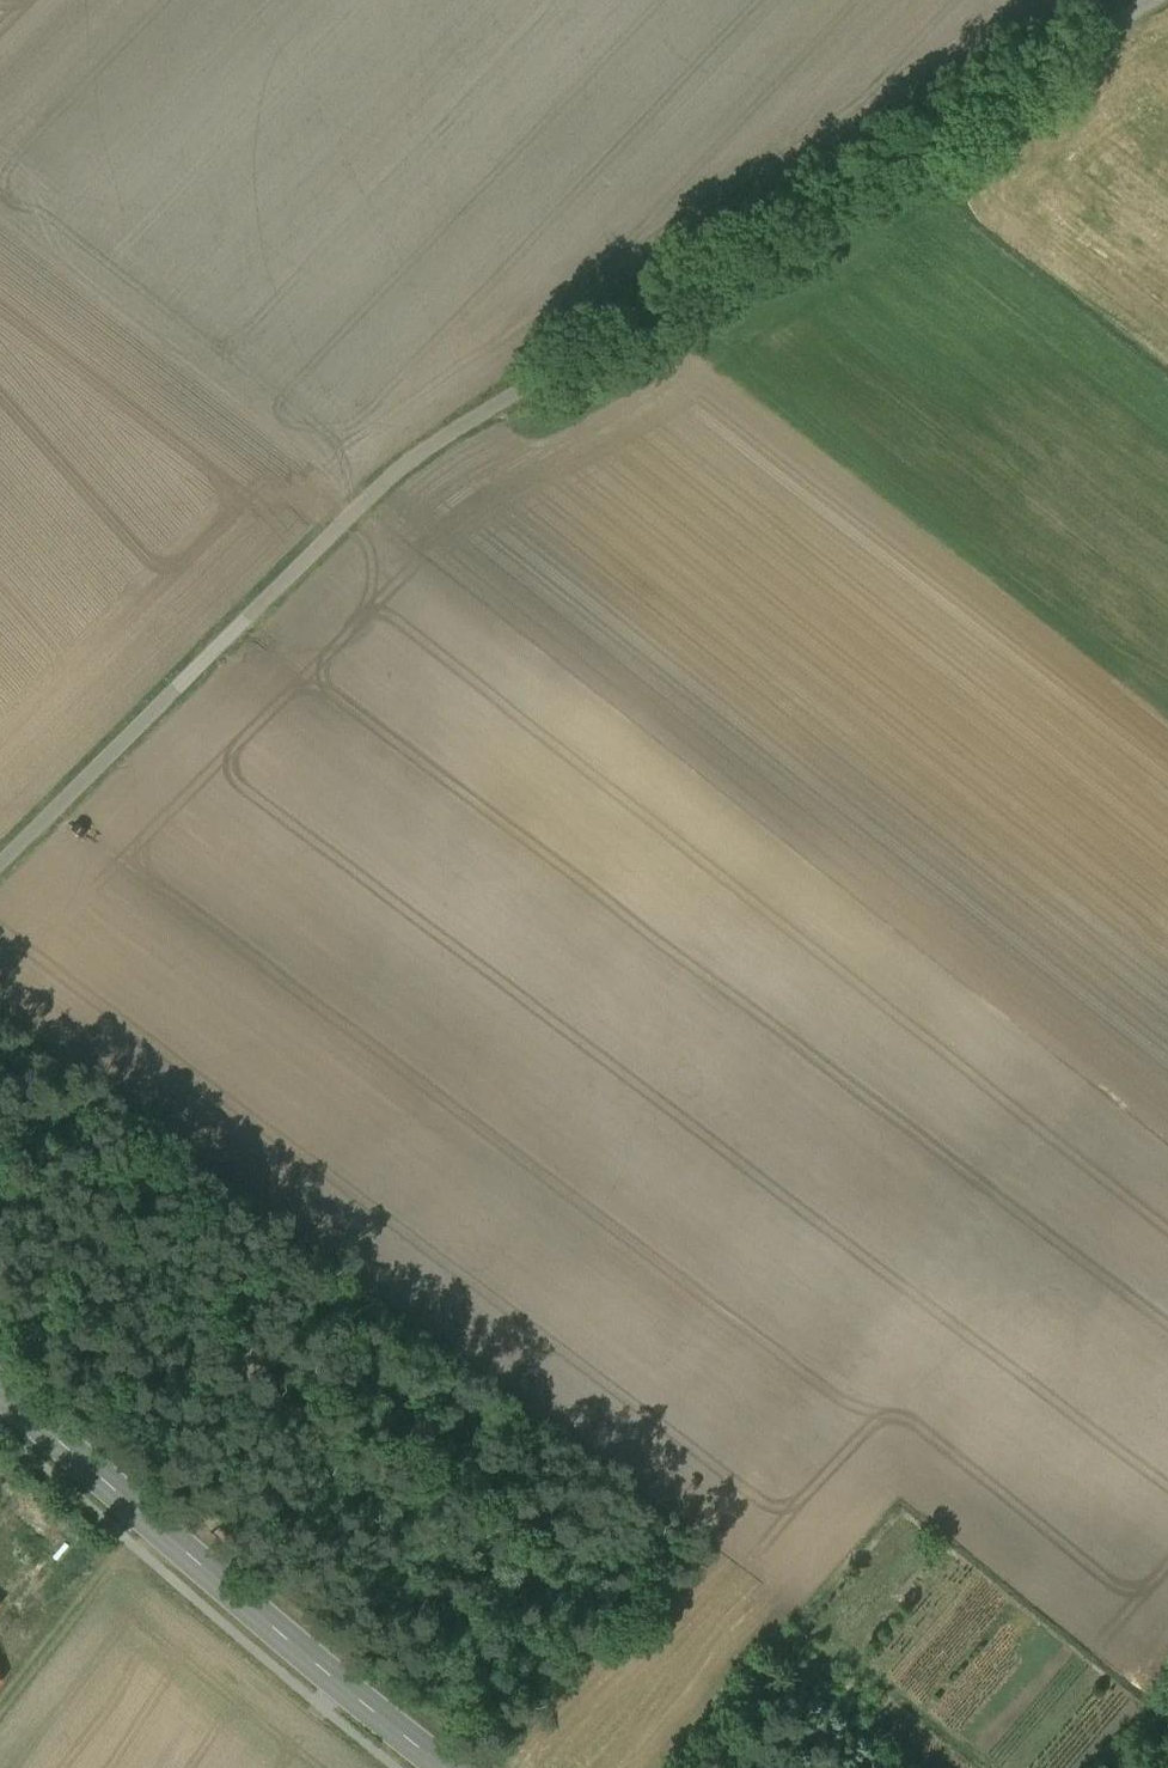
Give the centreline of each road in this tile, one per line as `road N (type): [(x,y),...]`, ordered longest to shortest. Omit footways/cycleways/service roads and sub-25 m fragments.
road 1 (tertiary): [(0,1391),(446,1767)]

